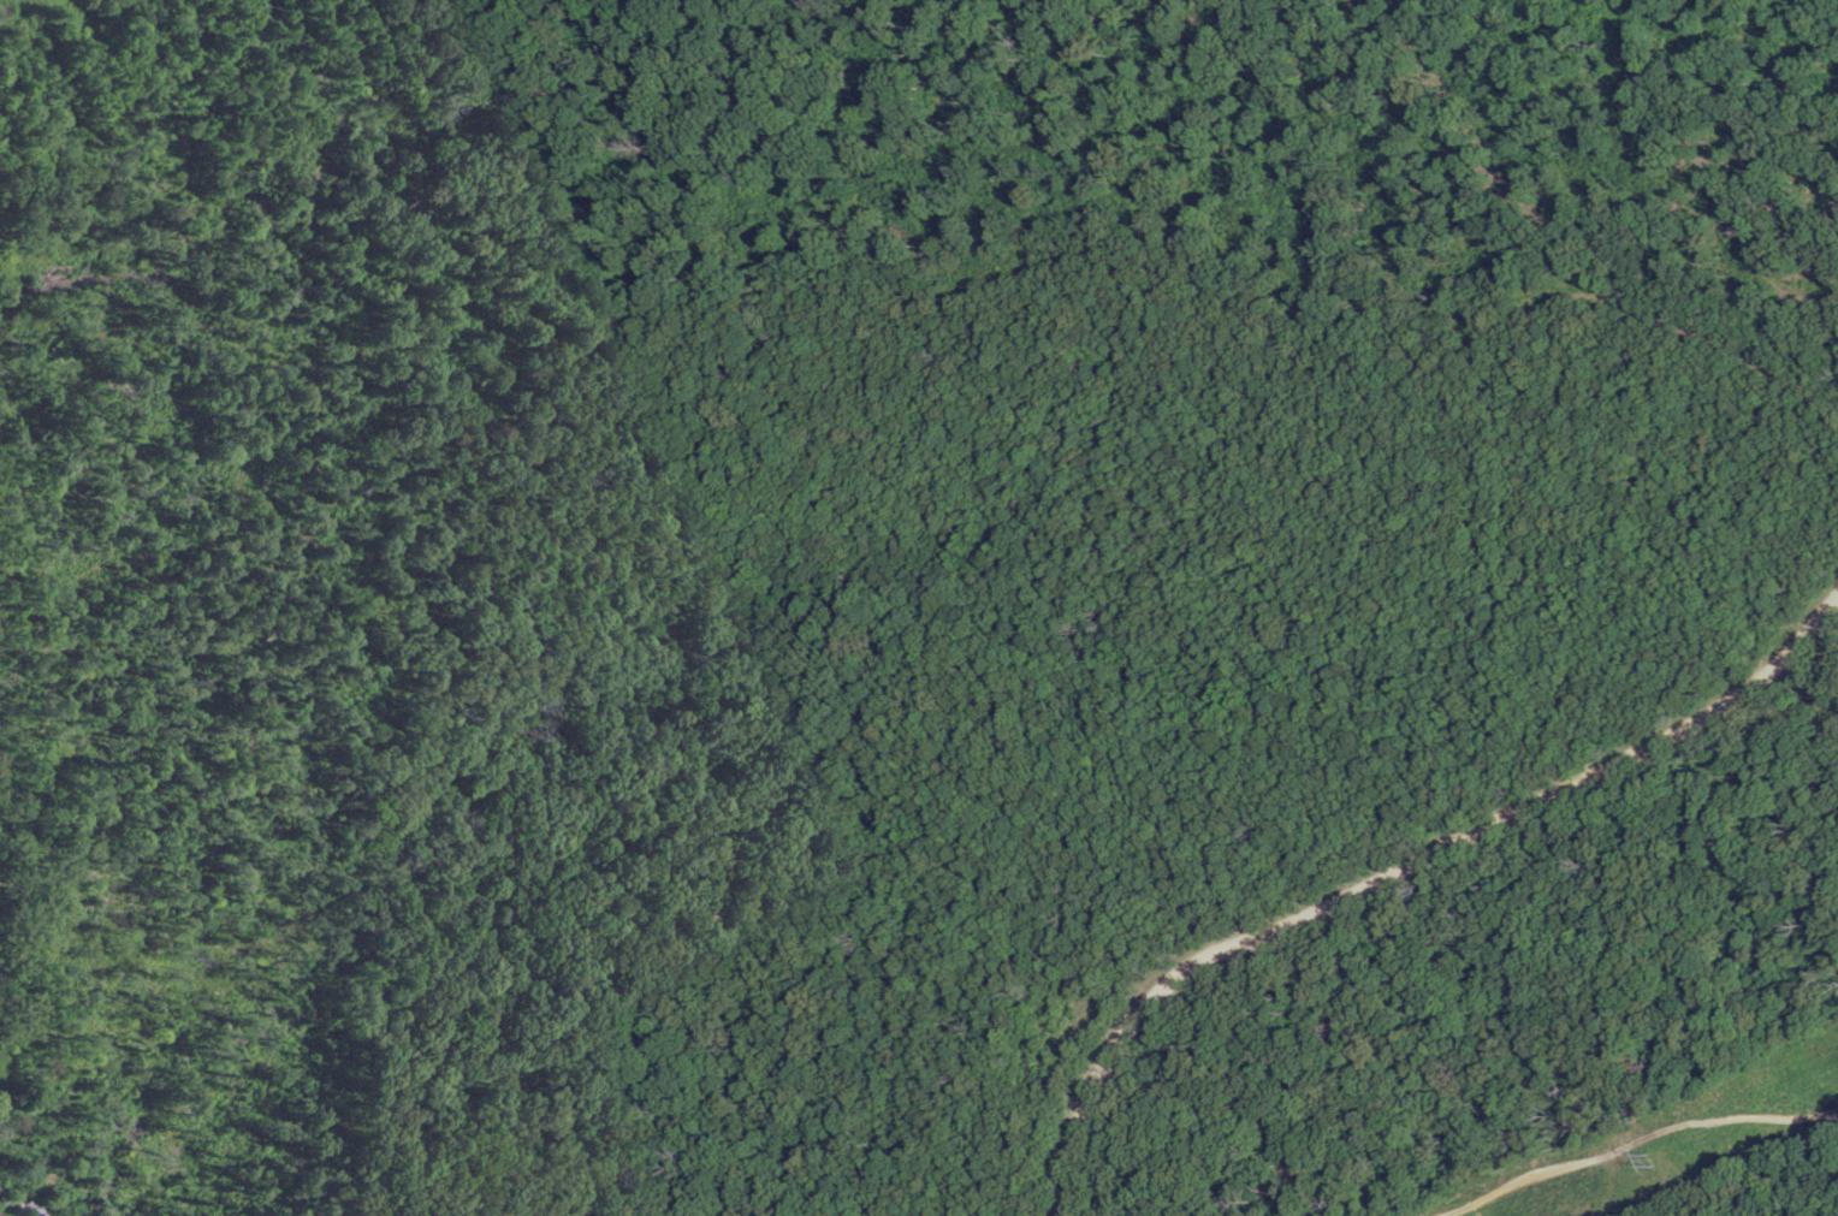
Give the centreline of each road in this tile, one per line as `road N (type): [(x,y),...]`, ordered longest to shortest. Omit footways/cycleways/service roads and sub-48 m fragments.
road 1 (residential): [(1079,1215),(1091,1110),(1134,1037),(1191,977),(1703,720),(1785,659),(1837,598)]
road 2 (residential): [(1453,1215),(1508,1187),(1590,1168),(1662,1137),(1837,1106)]

